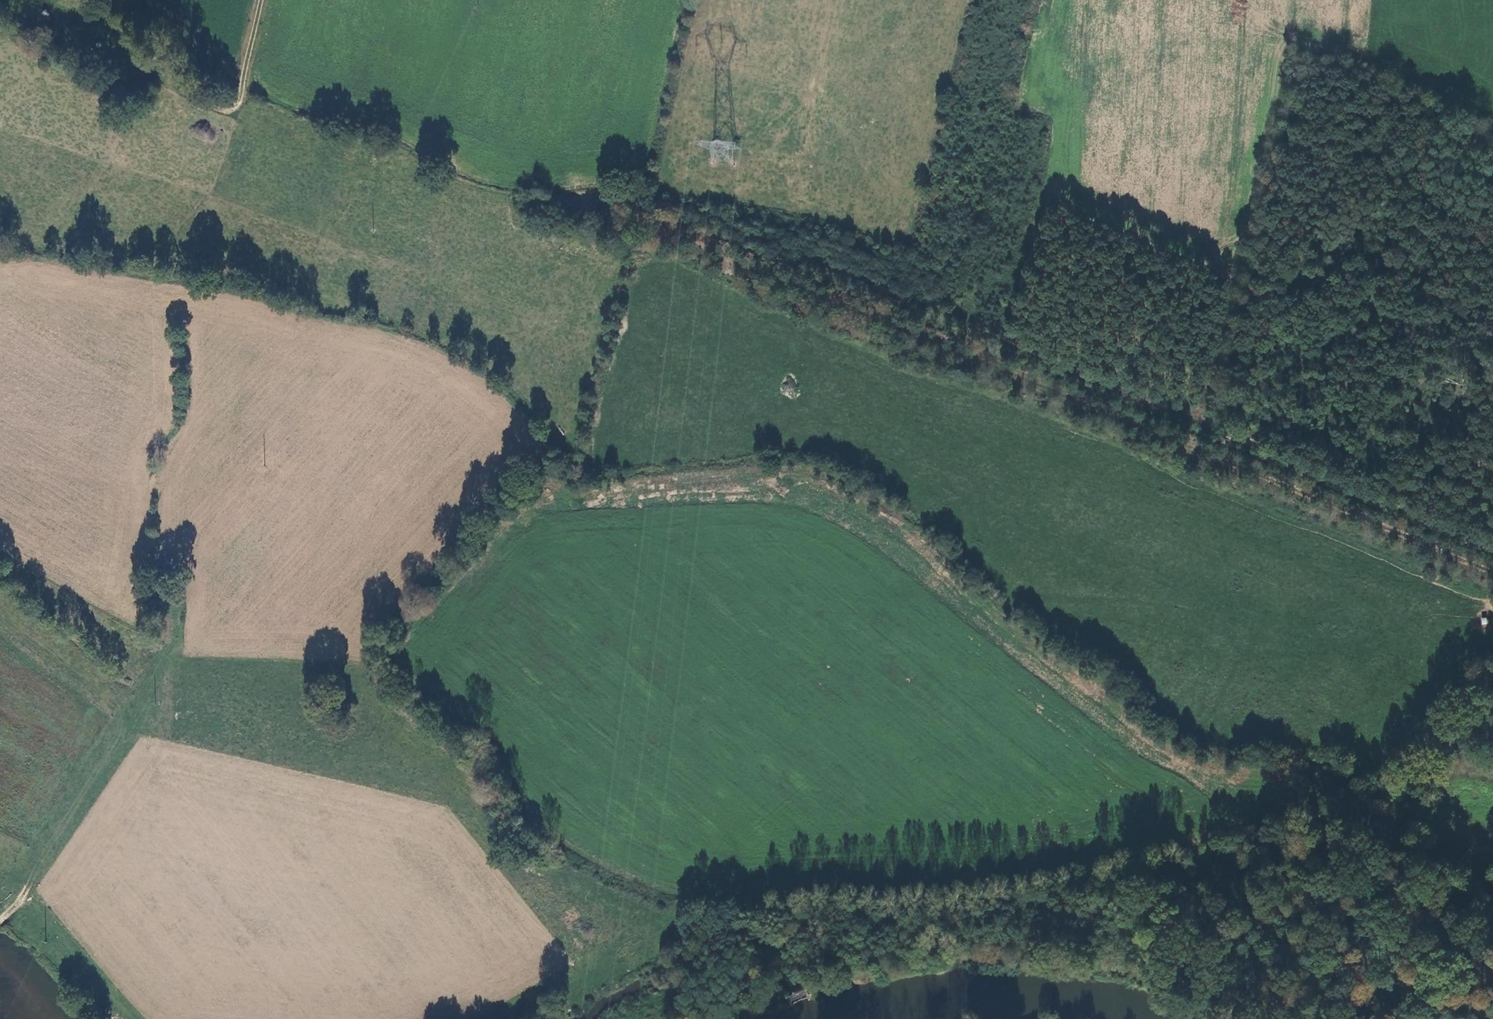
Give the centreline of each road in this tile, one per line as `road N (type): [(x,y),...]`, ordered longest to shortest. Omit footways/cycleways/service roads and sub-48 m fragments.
road 1 (track): [(0,894),(32,876),(80,777),(154,686),(198,579)]
road 2 (track): [(156,69),(217,109),(243,97),(258,0)]

